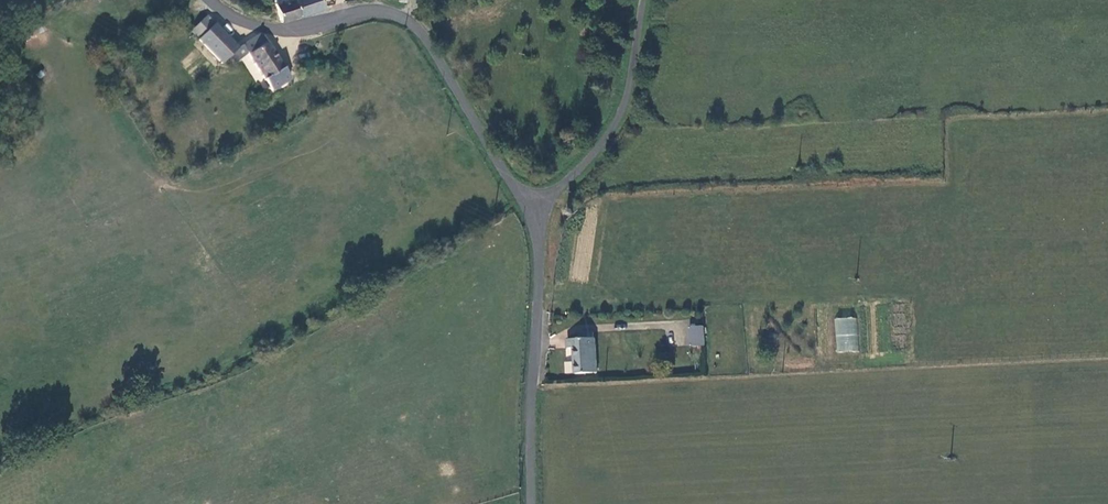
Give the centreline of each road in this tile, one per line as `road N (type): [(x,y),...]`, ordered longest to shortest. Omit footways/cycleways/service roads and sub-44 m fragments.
road 1 (residential): [(213,0),(262,28),(297,33),(358,14),(402,19),(422,35),(509,181),(540,206)]
road 2 (residential): [(540,206),(531,503)]
road 3 (residential): [(540,206),(620,119),(644,0)]

